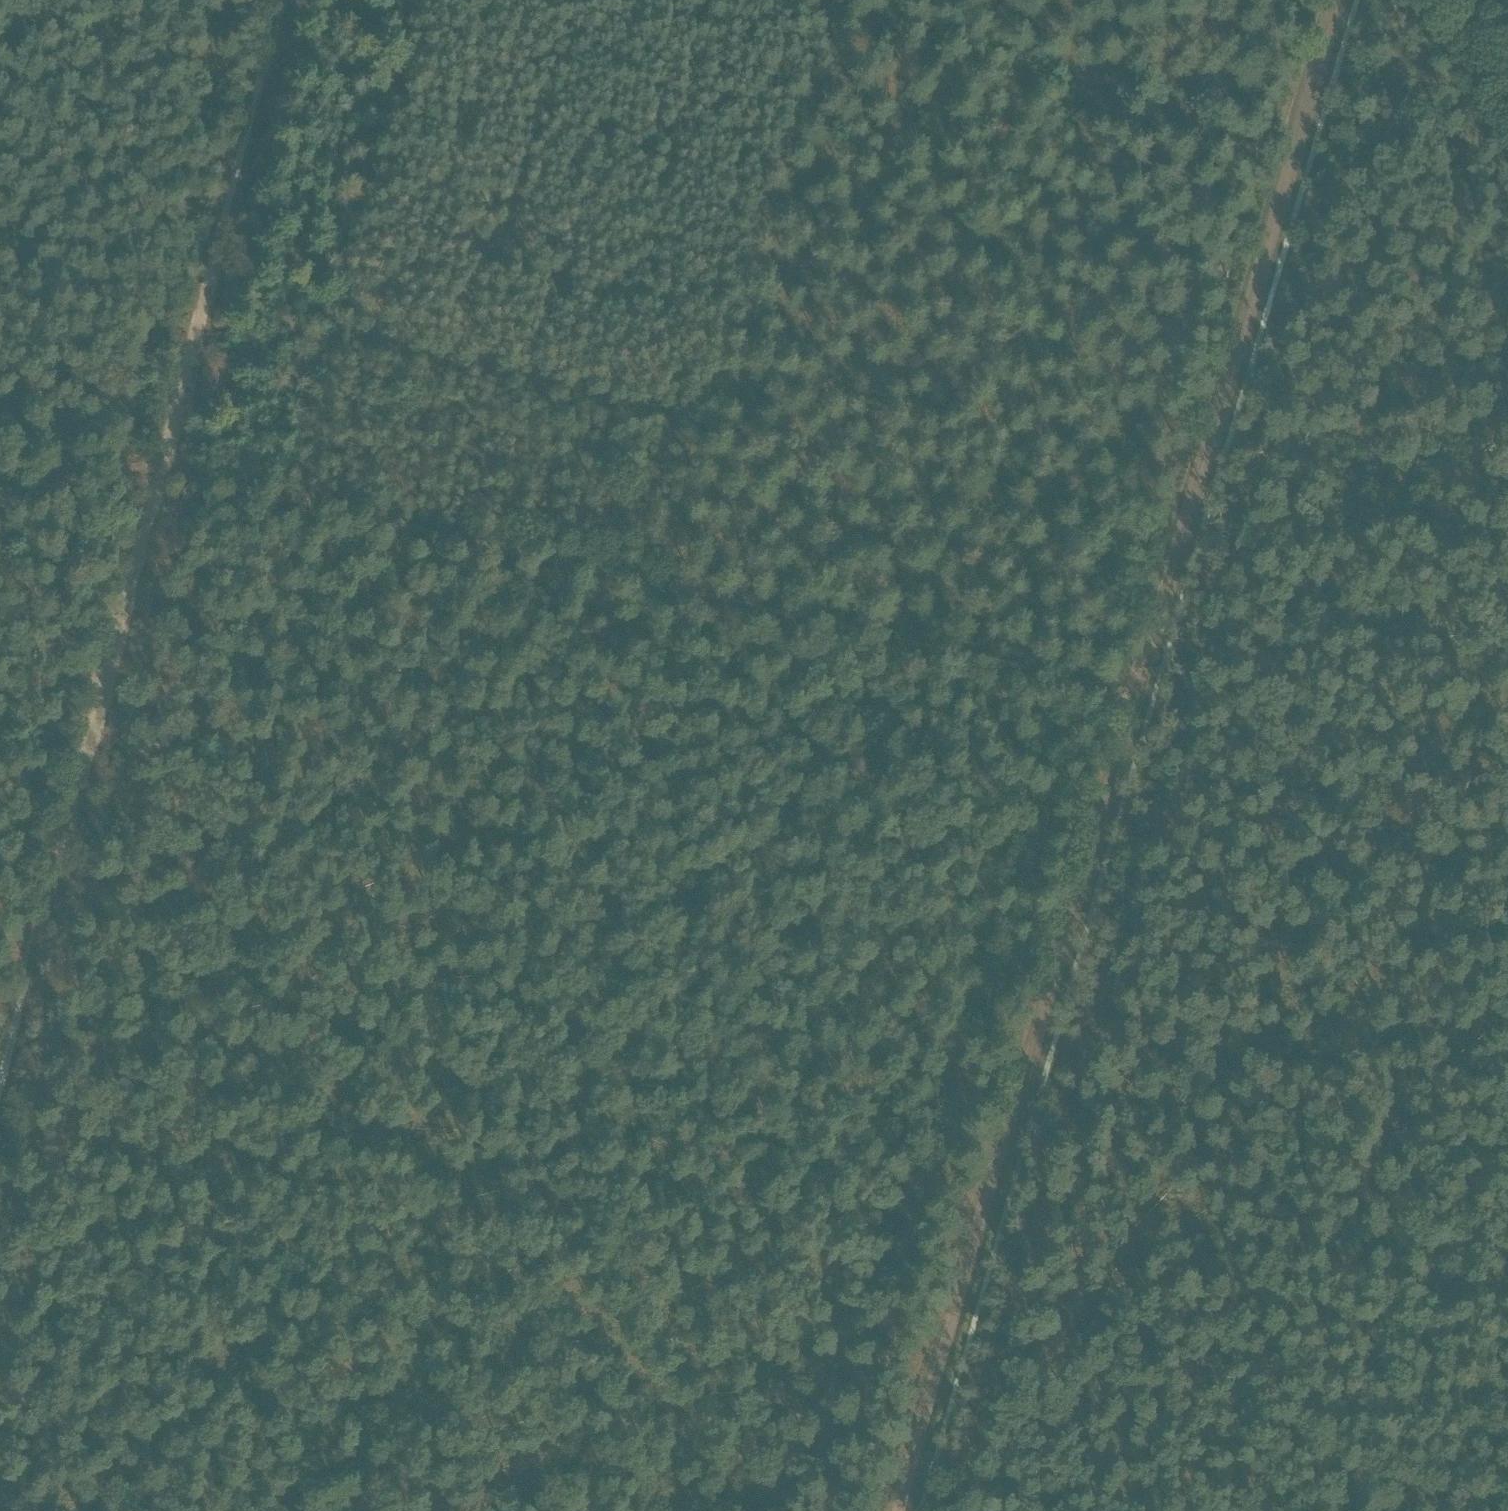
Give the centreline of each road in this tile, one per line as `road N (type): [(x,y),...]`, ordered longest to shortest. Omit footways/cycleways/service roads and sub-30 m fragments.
road 1 (track): [(1135,698),(904,1510)]
road 2 (track): [(1331,0),(1135,698)]
road 3 (track): [(0,1106),(168,469)]
road 4 (track): [(168,469),(293,0)]

